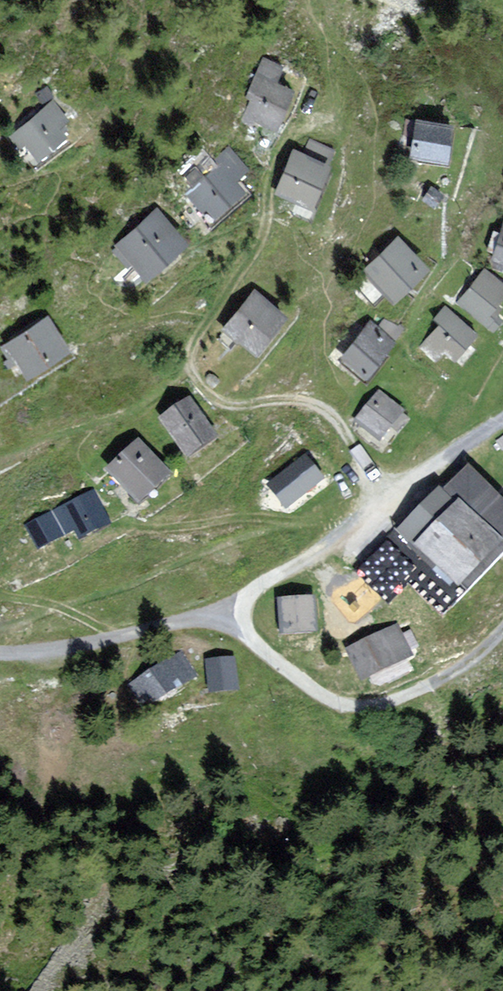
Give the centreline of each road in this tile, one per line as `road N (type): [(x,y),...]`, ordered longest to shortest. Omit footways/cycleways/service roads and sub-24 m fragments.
road 1 (unclassified): [(416,479),(304,566),(262,588),(246,606),(249,637),(315,692),(371,706),(437,683),(502,629)]
road 2 (track): [(266,230),(239,285),(196,342),(194,366),(204,391),(223,404),(302,397),(327,405),(390,502)]
road 3 (track): [(0,657),(59,655),(243,618)]

